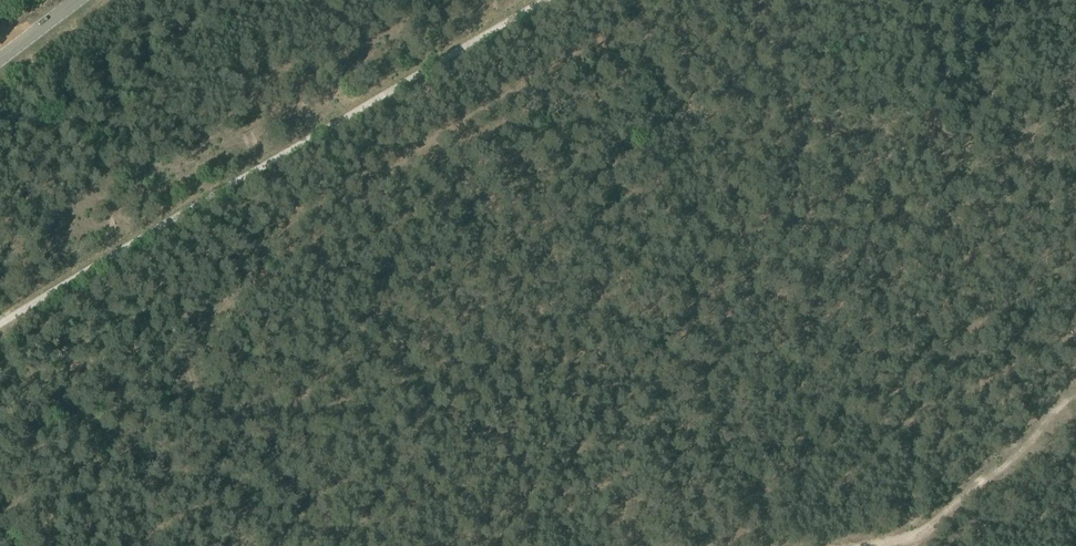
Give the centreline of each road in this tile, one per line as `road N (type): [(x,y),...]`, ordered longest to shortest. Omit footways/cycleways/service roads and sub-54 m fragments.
road 1 (unclassified): [(0,323),(543,0)]
road 2 (track): [(869,545),(909,544),(928,533),(1075,398)]

